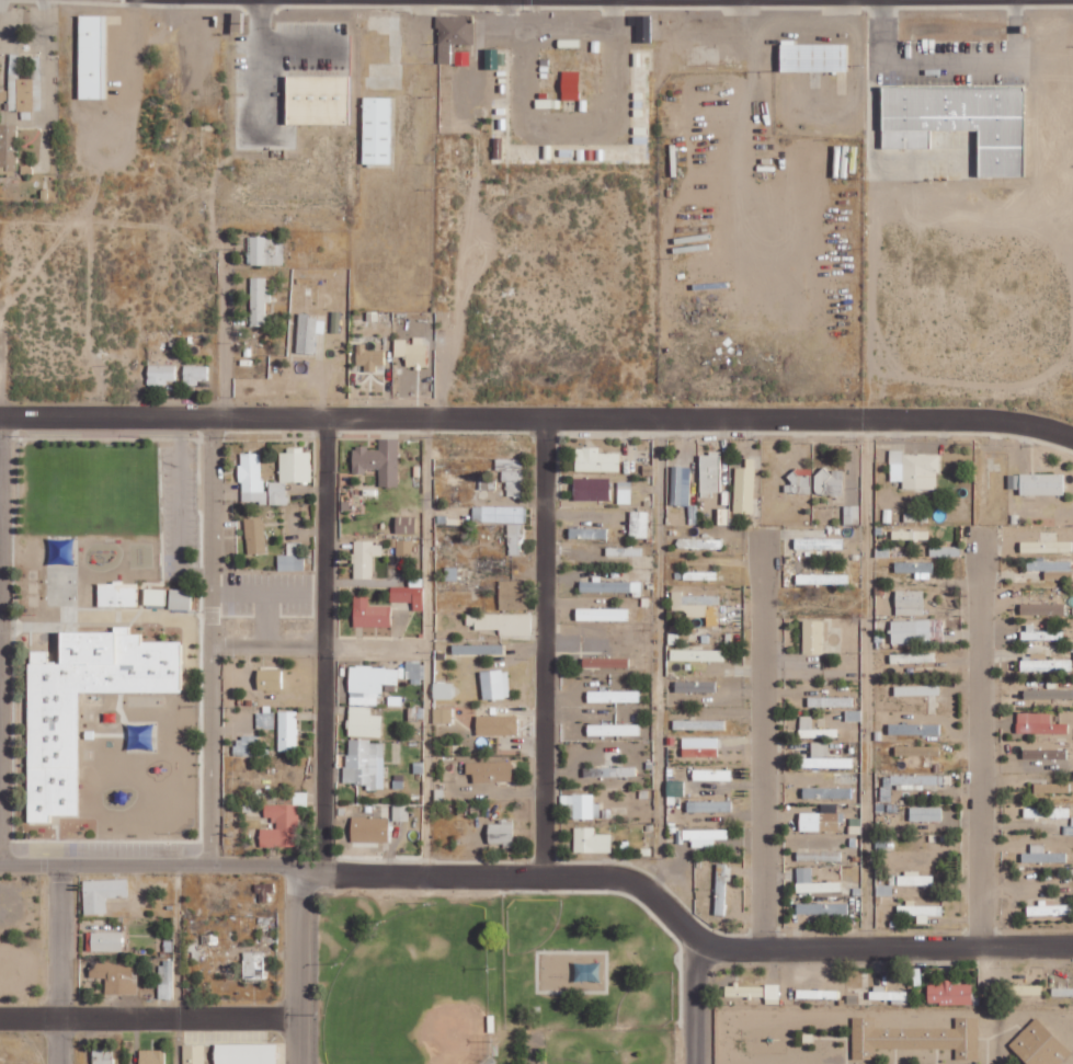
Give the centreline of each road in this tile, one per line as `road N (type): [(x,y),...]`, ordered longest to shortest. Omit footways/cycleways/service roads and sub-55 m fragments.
road 1 (residential): [(0,418),(872,422)]
road 2 (residential): [(544,876),(539,420)]
road 3 (residential): [(323,873),(324,420)]
road 4 (residential): [(212,419),(208,863)]
road 5 (residential): [(764,949),(762,535)]
road 6 (residential): [(980,949),(980,547)]
road 7 (residential): [(545,648),(207,643)]
road 8 (residential): [(764,949),(1072,950)]
road 9 (residential): [(696,1063),(697,945),(639,885),(617,876),(544,876)]
road 10 (residential): [(0,1020),(295,1021)]
road 11 (residential): [(275,865),(0,862)]
road 12 (residential): [(544,876),(323,873),(275,865)]
road 13 (residential): [(872,422),(1024,424),(1072,439)]
road 14 (residential): [(58,1063),(57,862)]
road 15 (residential): [(295,867),(295,1063)]

